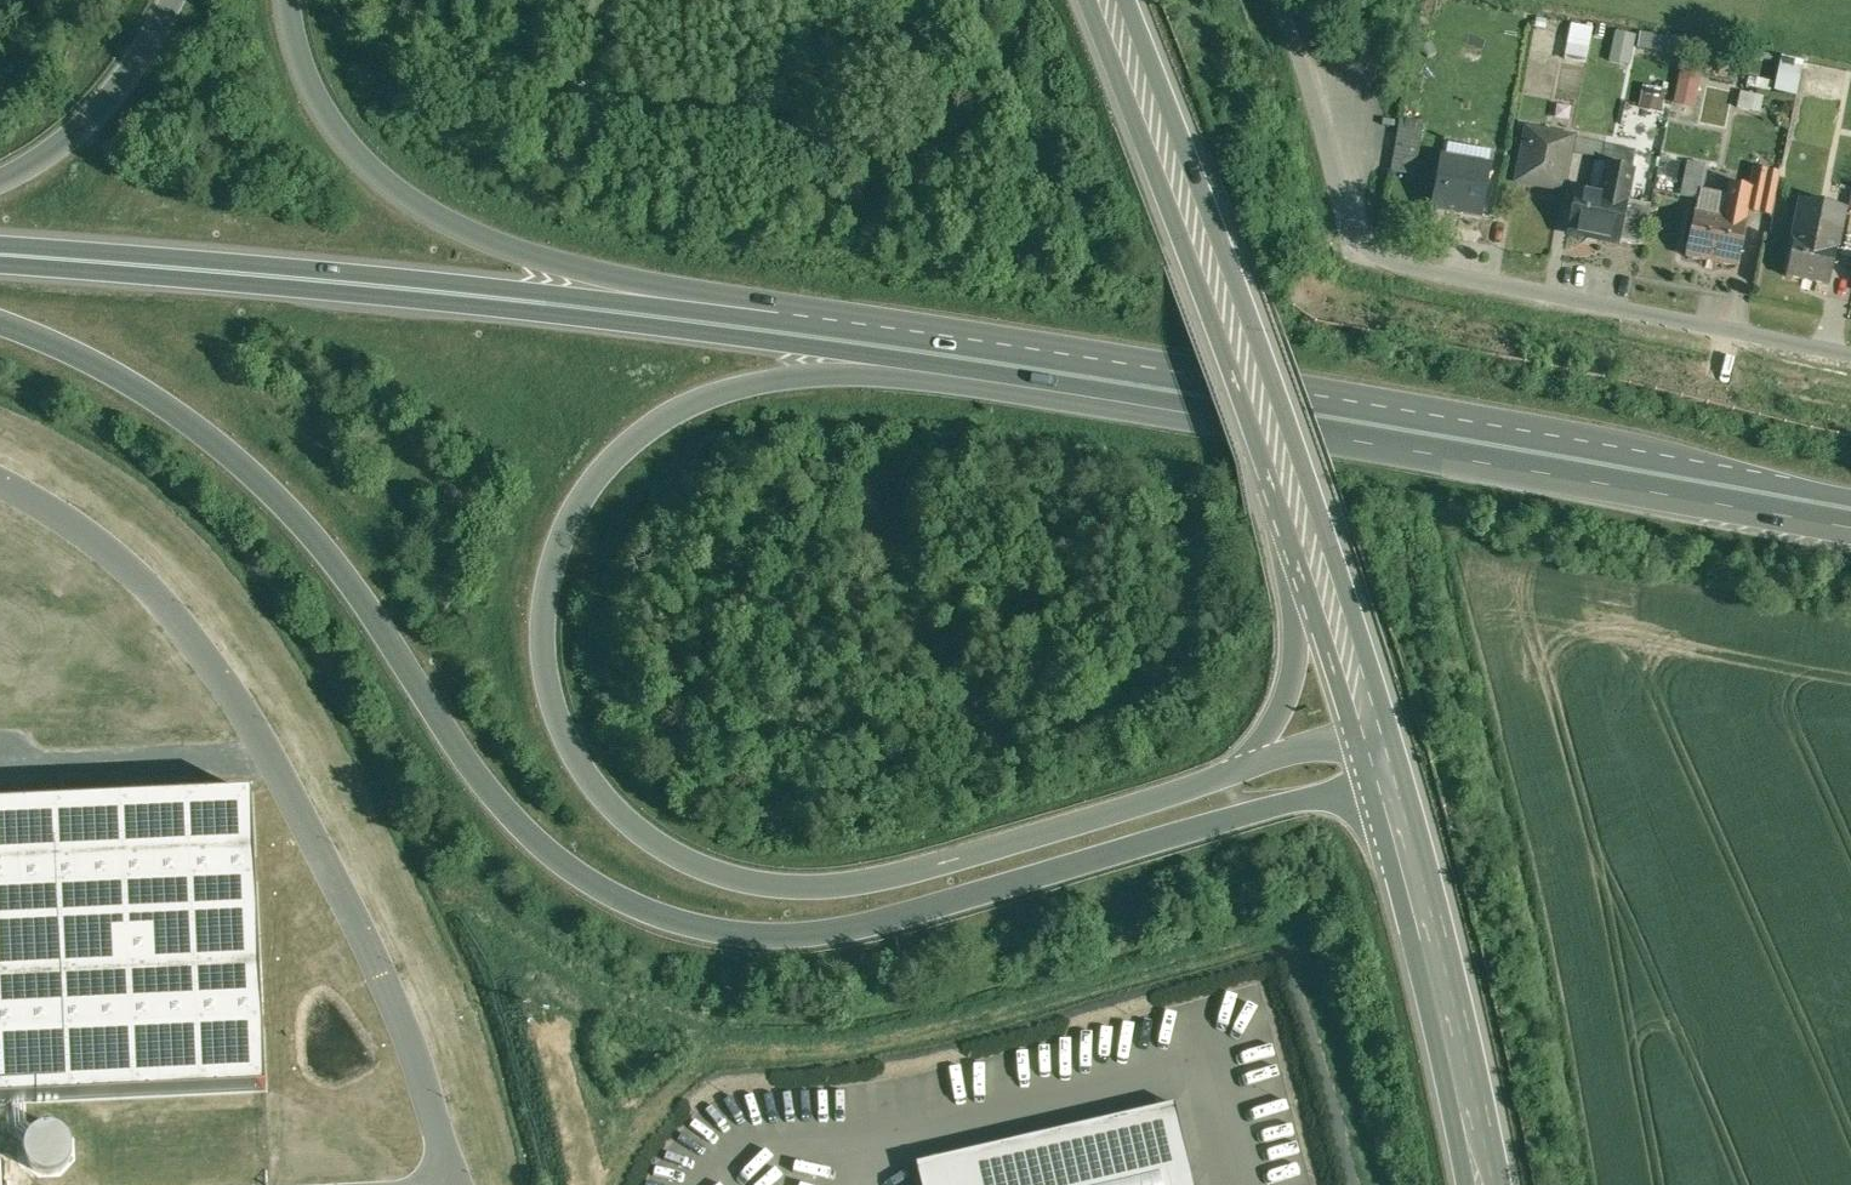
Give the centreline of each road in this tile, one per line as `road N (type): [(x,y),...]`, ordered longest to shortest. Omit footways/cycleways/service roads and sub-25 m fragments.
road 1 (trunk): [(0,323),(58,343),(179,413),(308,531),(506,815),(575,878),(650,917),(731,938),(855,931),(1382,776)]
road 2 (trunk): [(1241,775),(890,882),(748,885),(662,852),(595,790),(551,708),(542,597),(584,489),(660,418),(795,376),(945,354)]
road 3 (trunk): [(1850,509),(1381,422),(945,354)]
road 4 (unclassified): [(1285,0),(1368,266),(1850,364)]
road 5 (trunk): [(651,313),(0,252)]
road 6 (secondary): [(1105,0),(1317,567)]
road 7 (trunk): [(651,313),(430,197),(337,117),(292,0)]
road 8 (secondary): [(1382,776),(1482,1184)]
road 9 (trunk): [(945,354),(651,313)]
road 10 (trunk): [(167,0),(108,103),(57,151),(0,179)]
road 11 (trunk): [(1317,567),(1306,639),(1283,709),(1241,775)]
road 12 (secondary): [(1317,567),(1369,731)]
road 13 (trunk): [(1369,731),(1241,775)]

